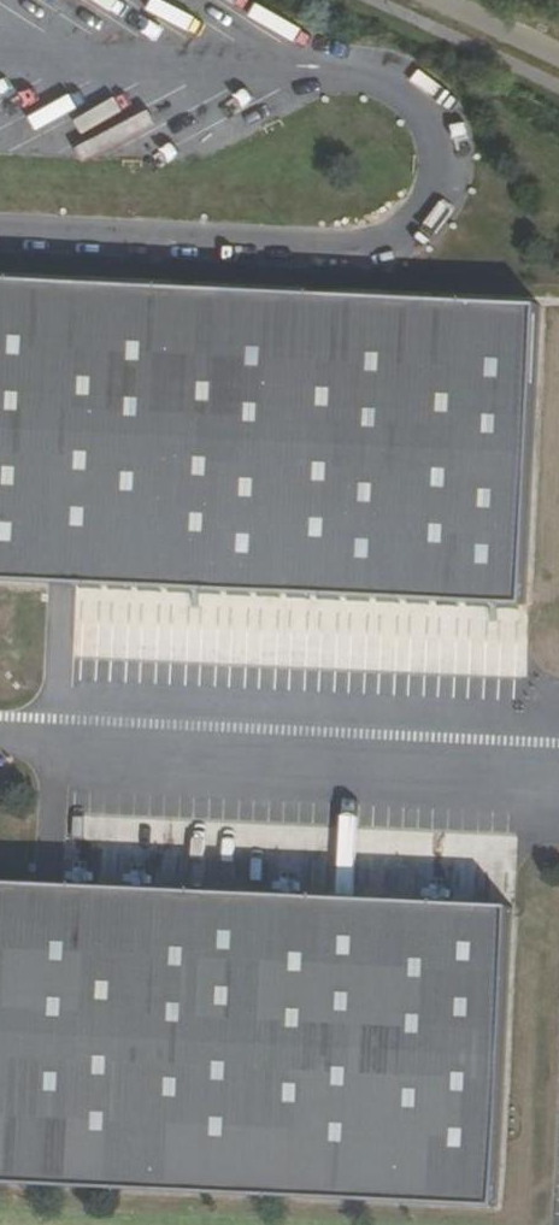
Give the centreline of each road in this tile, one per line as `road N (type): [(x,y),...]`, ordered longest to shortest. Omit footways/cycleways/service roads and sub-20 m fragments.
road 1 (residential): [(427,0),(558,63)]

